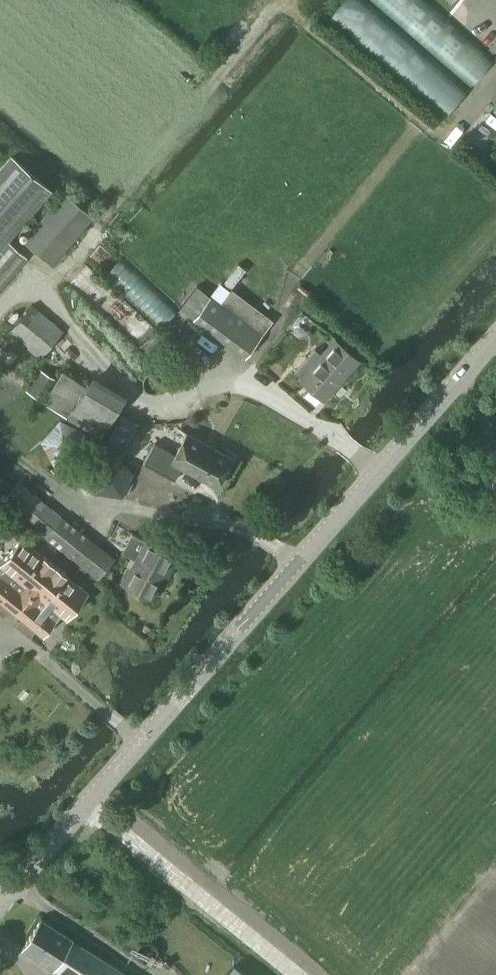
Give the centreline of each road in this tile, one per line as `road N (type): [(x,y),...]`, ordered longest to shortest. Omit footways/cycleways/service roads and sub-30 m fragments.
road 1 (tertiary): [(0,904),(495,336)]
road 2 (track): [(252,387),(251,361),(281,326),(289,280),(420,126),(275,1),(266,11),(252,0)]

